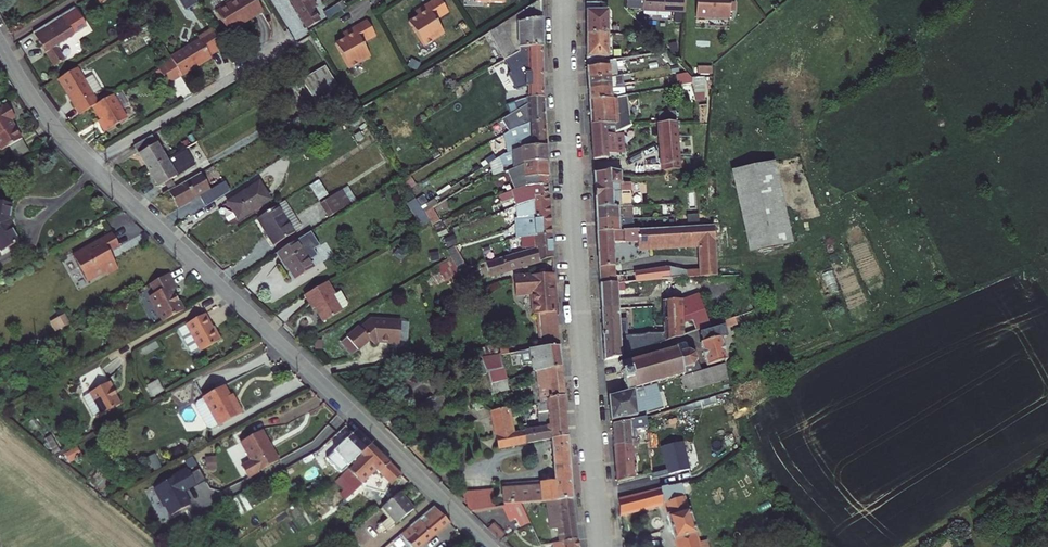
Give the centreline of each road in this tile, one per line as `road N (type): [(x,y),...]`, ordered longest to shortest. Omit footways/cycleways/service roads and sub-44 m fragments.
road 1 (residential): [(90,163),(490,546)]
road 2 (tertiary): [(600,546),(564,0)]
road 3 (residential): [(90,163),(282,47)]
road 4 (residential): [(1,46),(45,117),(90,163)]

